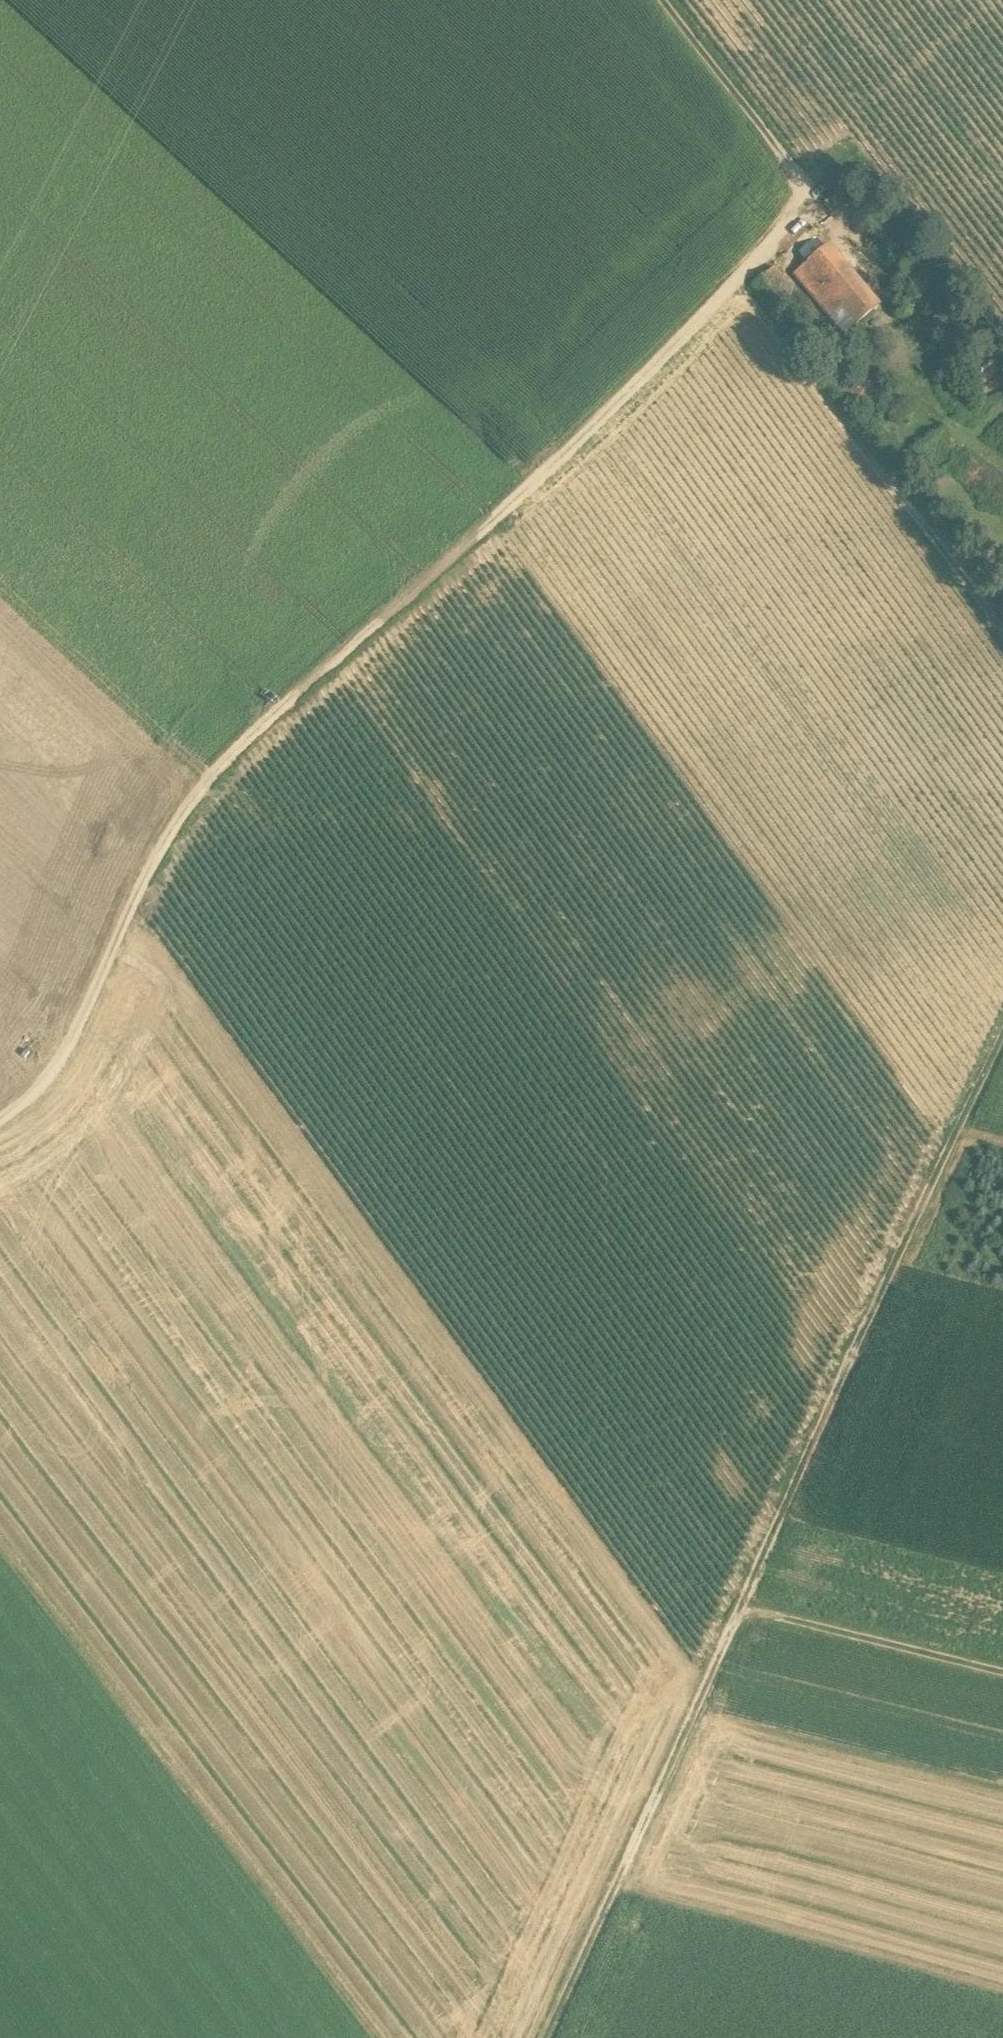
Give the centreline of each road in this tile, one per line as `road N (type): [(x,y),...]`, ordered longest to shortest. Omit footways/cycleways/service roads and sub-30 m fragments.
road 1 (track): [(665,0),(810,183),(809,211),(540,474),(241,741),(167,840),(53,1072),(0,1120)]
road 2 (track): [(548,2037),(1002,1031)]
road 3 (track): [(738,1615),(1002,1679)]

